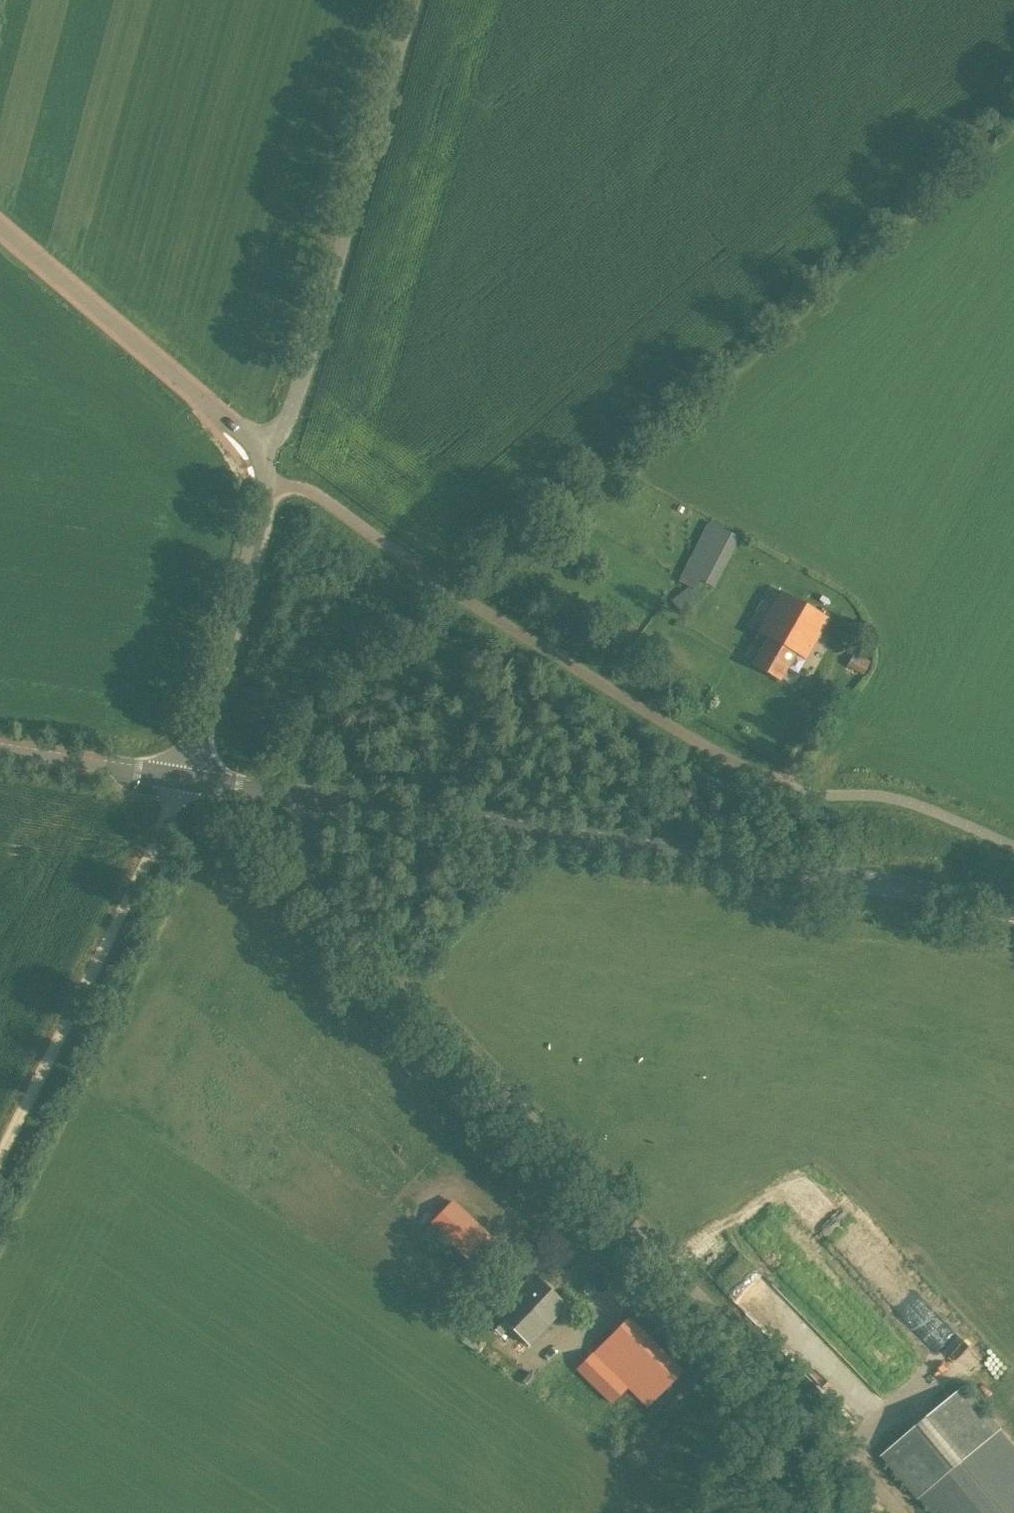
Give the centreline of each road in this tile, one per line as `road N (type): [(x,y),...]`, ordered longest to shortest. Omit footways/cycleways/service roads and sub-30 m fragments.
road 1 (secondary): [(184,780),(1013,913)]
road 2 (unclassified): [(787,788),(720,757),(481,611),(315,494),(268,483)]
road 3 (unclassified): [(260,460),(288,417),(409,0)]
road 4 (track): [(0,1153),(172,804)]
road 5 (tertiary): [(260,460),(242,430),(0,228)]
road 6 (tertiary): [(184,780),(268,483)]
road 7 (secondary): [(0,750),(184,780)]

